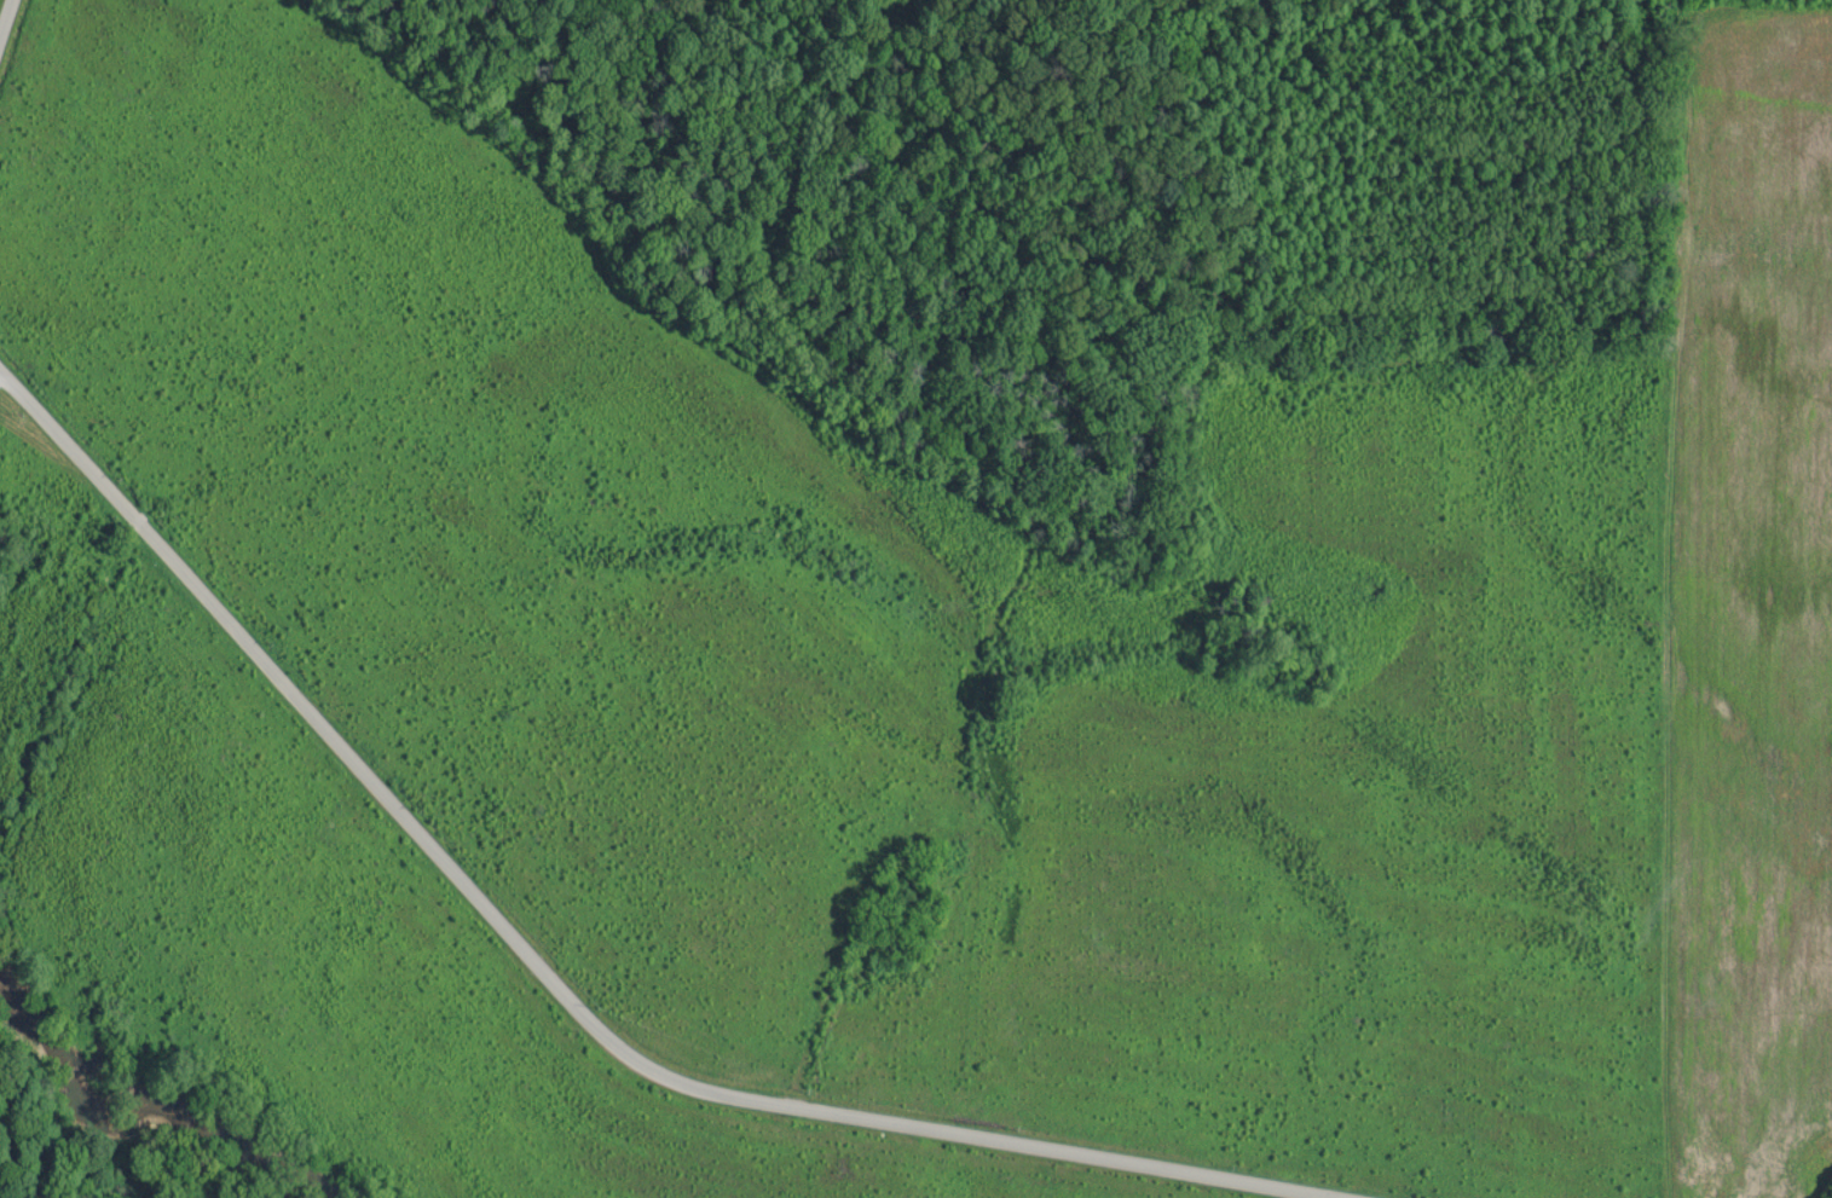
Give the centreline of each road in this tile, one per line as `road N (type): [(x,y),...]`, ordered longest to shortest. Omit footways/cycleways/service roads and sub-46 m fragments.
road 1 (tertiary): [(1345,1197),(733,1095),(649,1069),(586,1019),(0,371)]
road 2 (track): [(1666,1197),(1668,358)]

